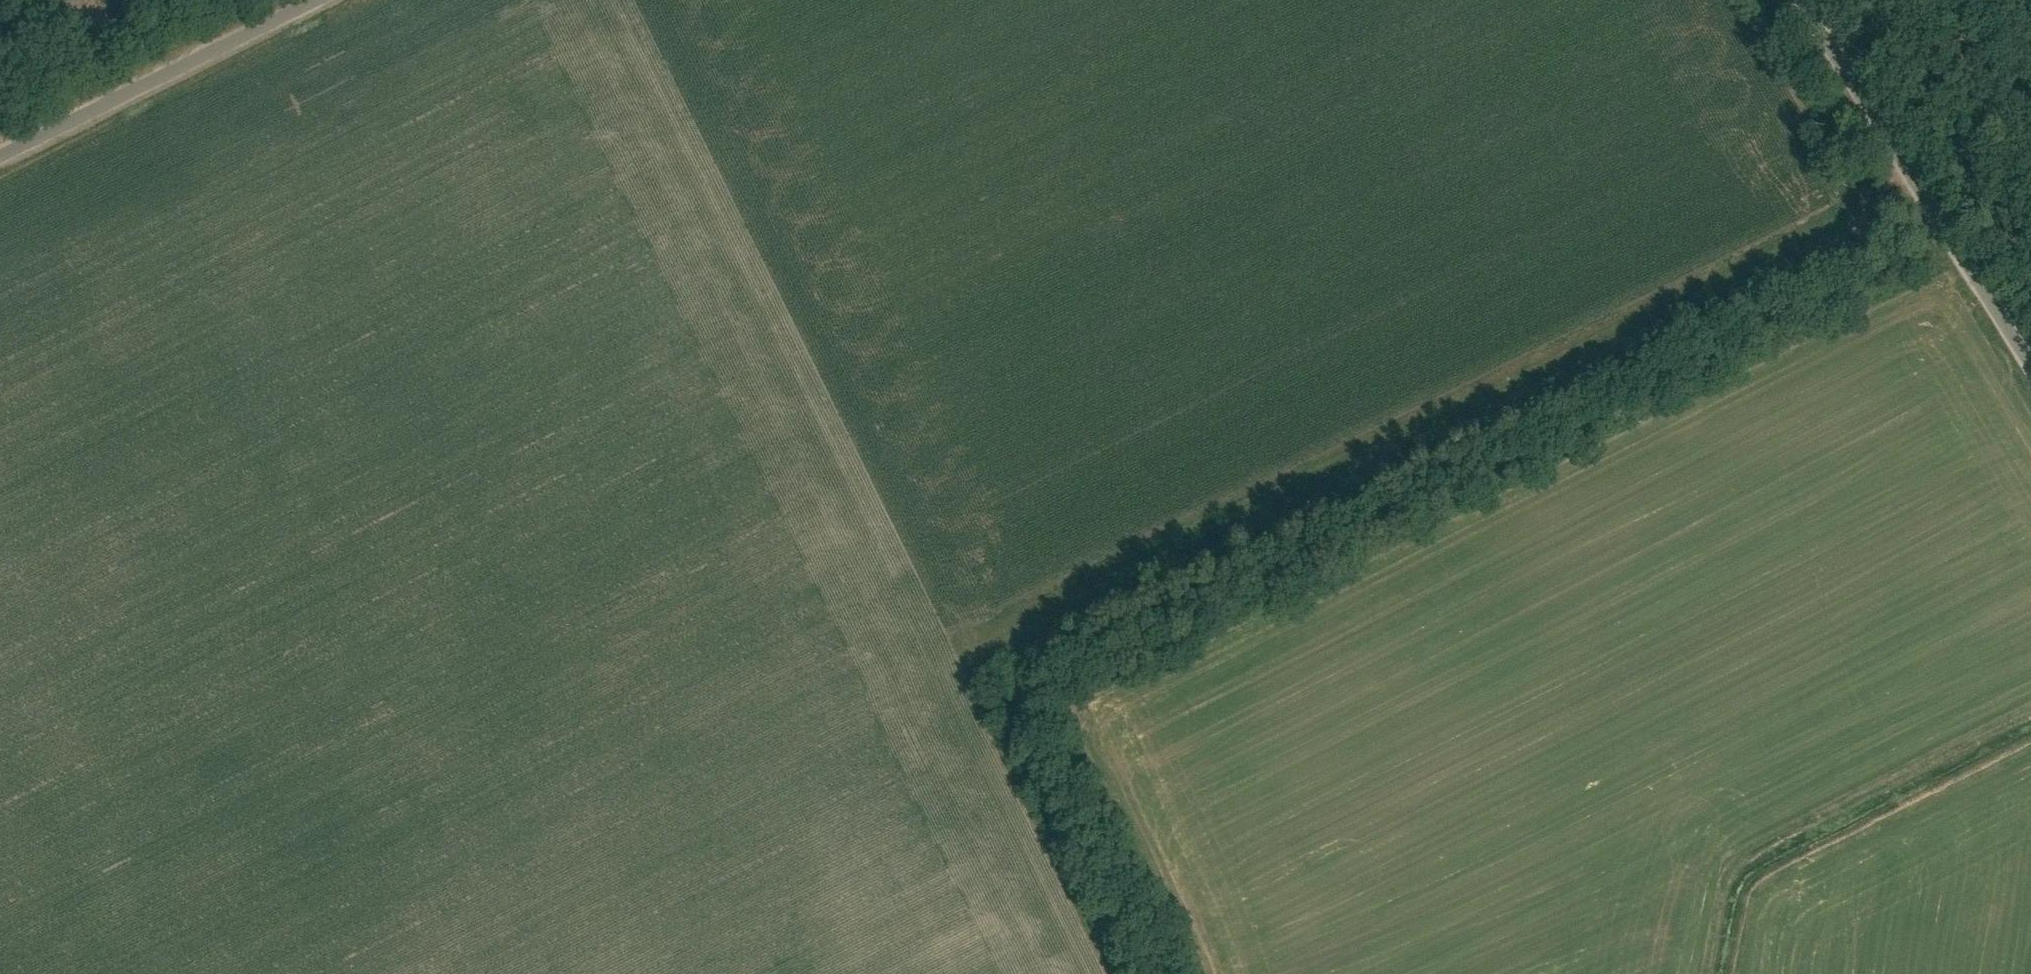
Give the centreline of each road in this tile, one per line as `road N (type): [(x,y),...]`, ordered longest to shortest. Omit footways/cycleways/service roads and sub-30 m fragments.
road 1 (unclassified): [(2030,367),(1800,0)]
road 2 (unclassified): [(0,157),(319,0)]

